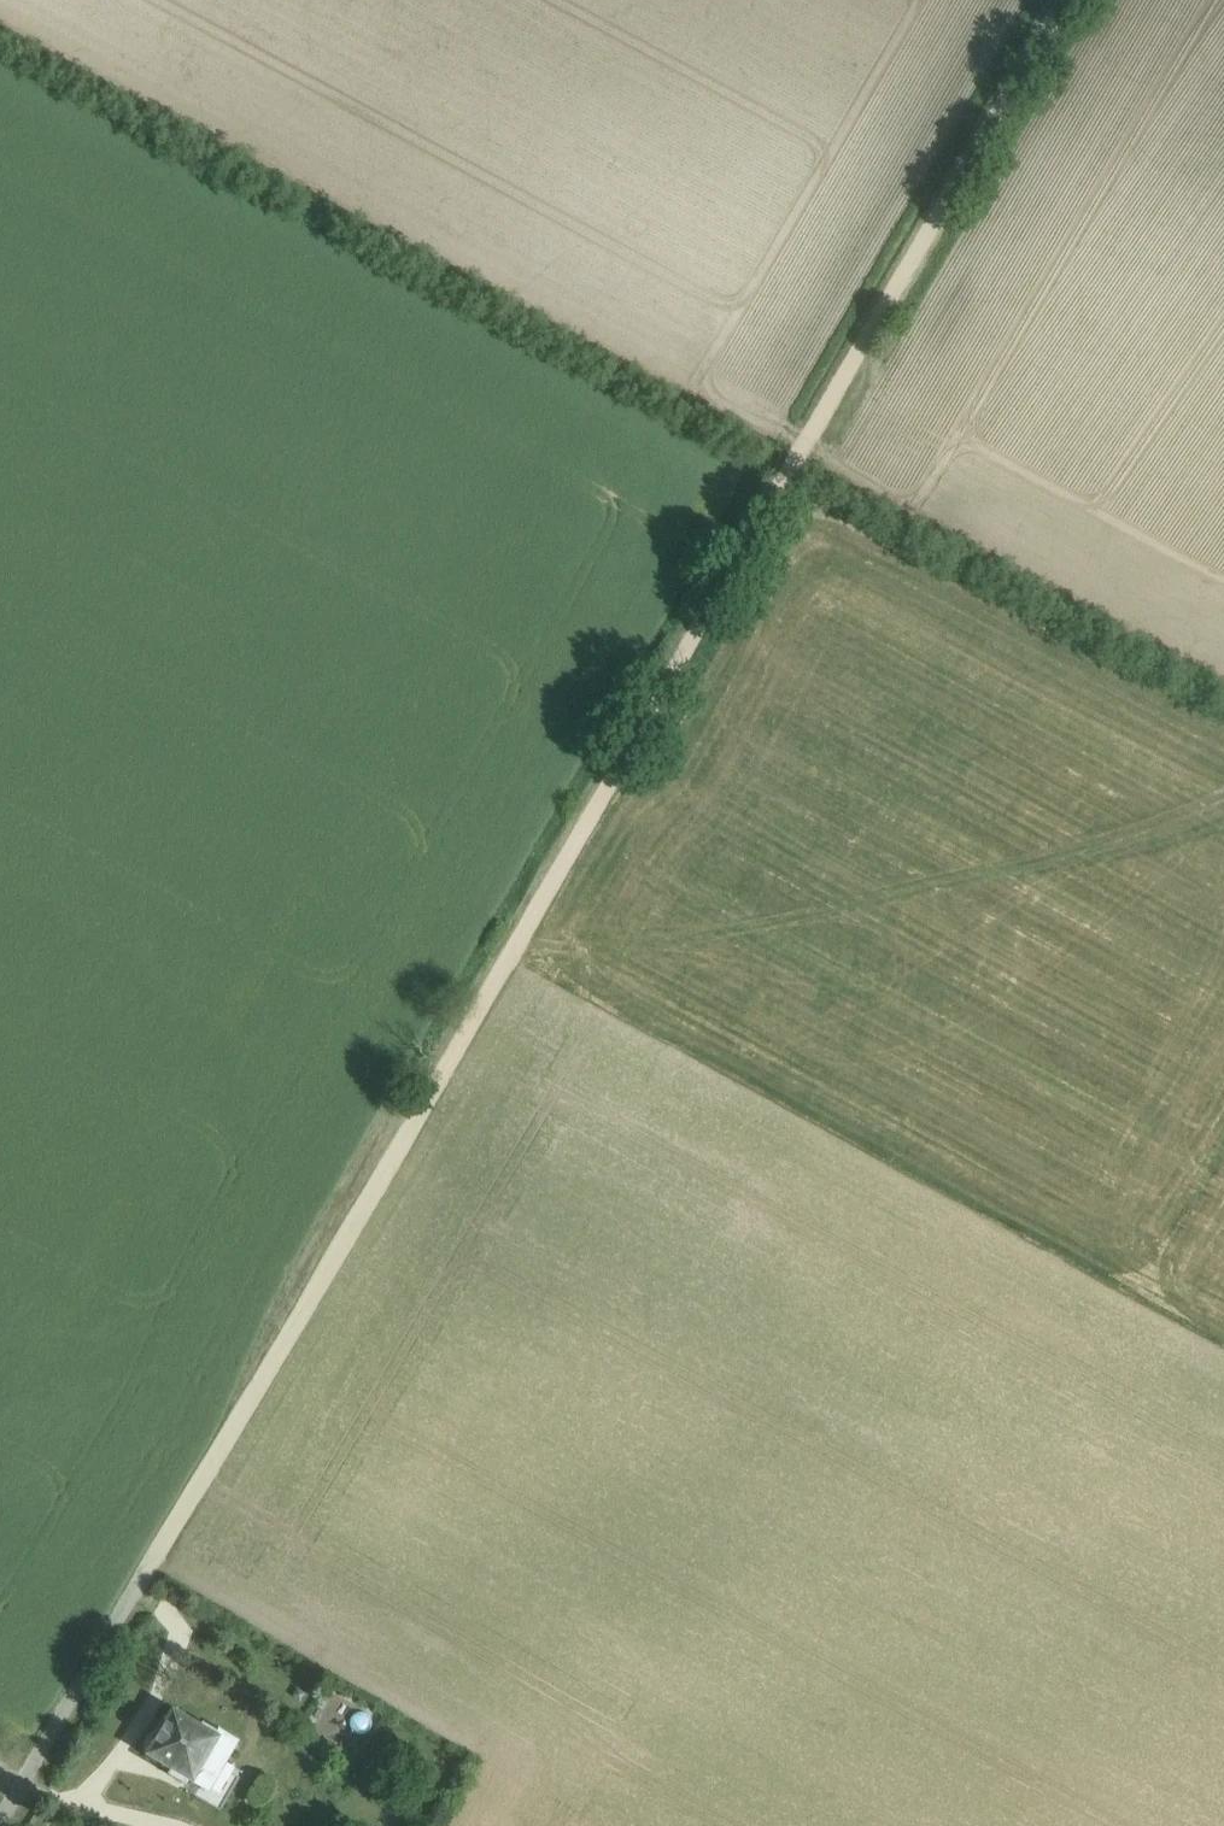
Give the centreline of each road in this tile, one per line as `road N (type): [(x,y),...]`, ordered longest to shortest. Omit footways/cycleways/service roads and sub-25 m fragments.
road 1 (track): [(163,1543),(1068,0)]
road 2 (unclassified): [(0,1825),(163,1543)]

